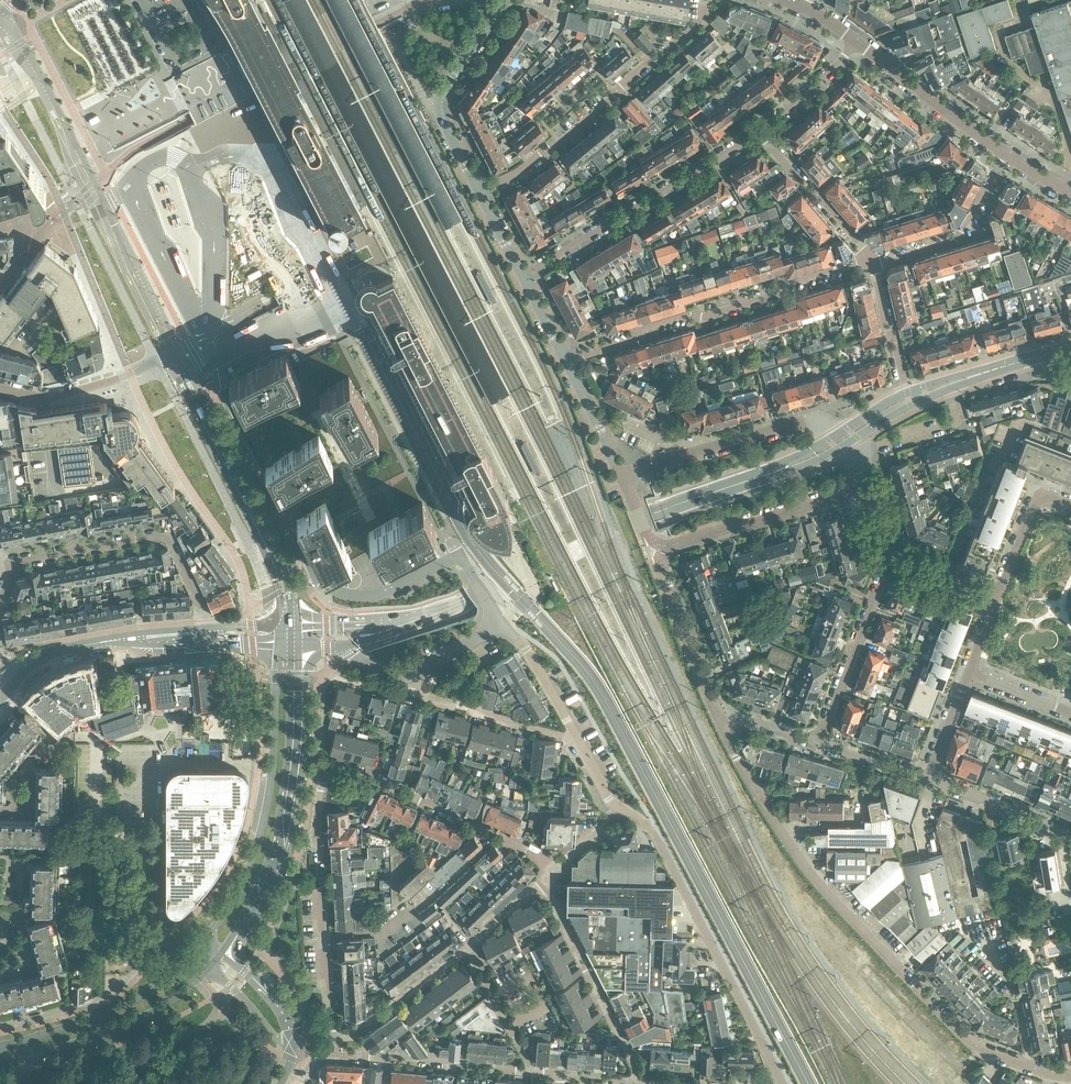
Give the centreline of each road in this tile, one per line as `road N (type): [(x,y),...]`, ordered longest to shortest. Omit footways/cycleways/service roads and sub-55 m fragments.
road 1 (residential): [(1070,1075),(975,1047),(812,879),(724,731)]
road 2 (secondary): [(423,618),(651,512),(775,472)]
road 3 (secondary): [(160,361),(138,335),(61,151),(0,63)]
road 4 (residential): [(567,363),(680,314),(706,316),(775,294),(790,281),(872,263)]
road 5 (residential): [(782,1083),(648,824),(619,814)]
road 6 (secondary): [(227,951),(272,873),(287,823),(298,648)]
road 7 (residential): [(209,634),(169,532),(18,559),(0,606)]
road 8 (secondary): [(279,647),(261,831),(240,887),(207,940)]
road 9 (residential): [(480,191),(564,142),(702,18),(705,0)]
road 10 (residential): [(506,621),(459,555),(367,597),(320,583),(298,562),(275,559)]
road 11 (residential): [(331,1051),(317,813),(322,768)]
road 12 (residential): [(522,275),(760,132)]
road 13 (residential): [(548,877),(540,859),(389,784),(322,768)]
road 14 (secondary): [(0,1057),(134,1022),(213,965)]
road 15 (secondary): [(275,559),(179,368),(160,361)]
road 16 (secondary): [(202,946),(129,1003),(0,1049)]
road 17 (residential): [(621,477),(806,420),(836,434)]
road 18 (residential): [(641,1083),(548,877)]
road 19 (residential): [(505,0),(438,104),(480,191)]
road 20 (residential): [(664,547),(872,488)]
road 21 (residential): [(331,1051),(534,1073)]
road 22 (residential): [(724,731),(661,572),(664,547)]
road 23 (residential): [(209,634),(64,651),(22,674)]
road 24 (residential): [(820,736),(891,557)]
road 25 (residential): [(872,263),(955,241),(1005,153)]
road 26 (residential): [(859,43),(1005,153)]
road 27 (residential): [(576,735),(491,718),(434,696),(417,672)]
road 28 (residential): [(331,1051),(470,946)]
road 29 (residential): [(872,263),(760,132)]
road 30 (residential): [(160,361),(67,395),(0,388)]
road 31 (residential): [(1070,832),(933,775)]
road 32 (residential): [(534,1073),(470,946)]
road 33 (residential): [(999,599),(1040,496),(1070,500)]
road 34 (residential): [(860,451),(956,420),(948,388)]
road 35 (residential): [(576,735),(506,621)]
road 36 (residential): [(760,132),(859,43)]
road 37 (residential): [(907,391),(872,263)]
road 38 (secondary): [(423,618),(295,624)]
road 39 (residential): [(567,363),(621,477)]

